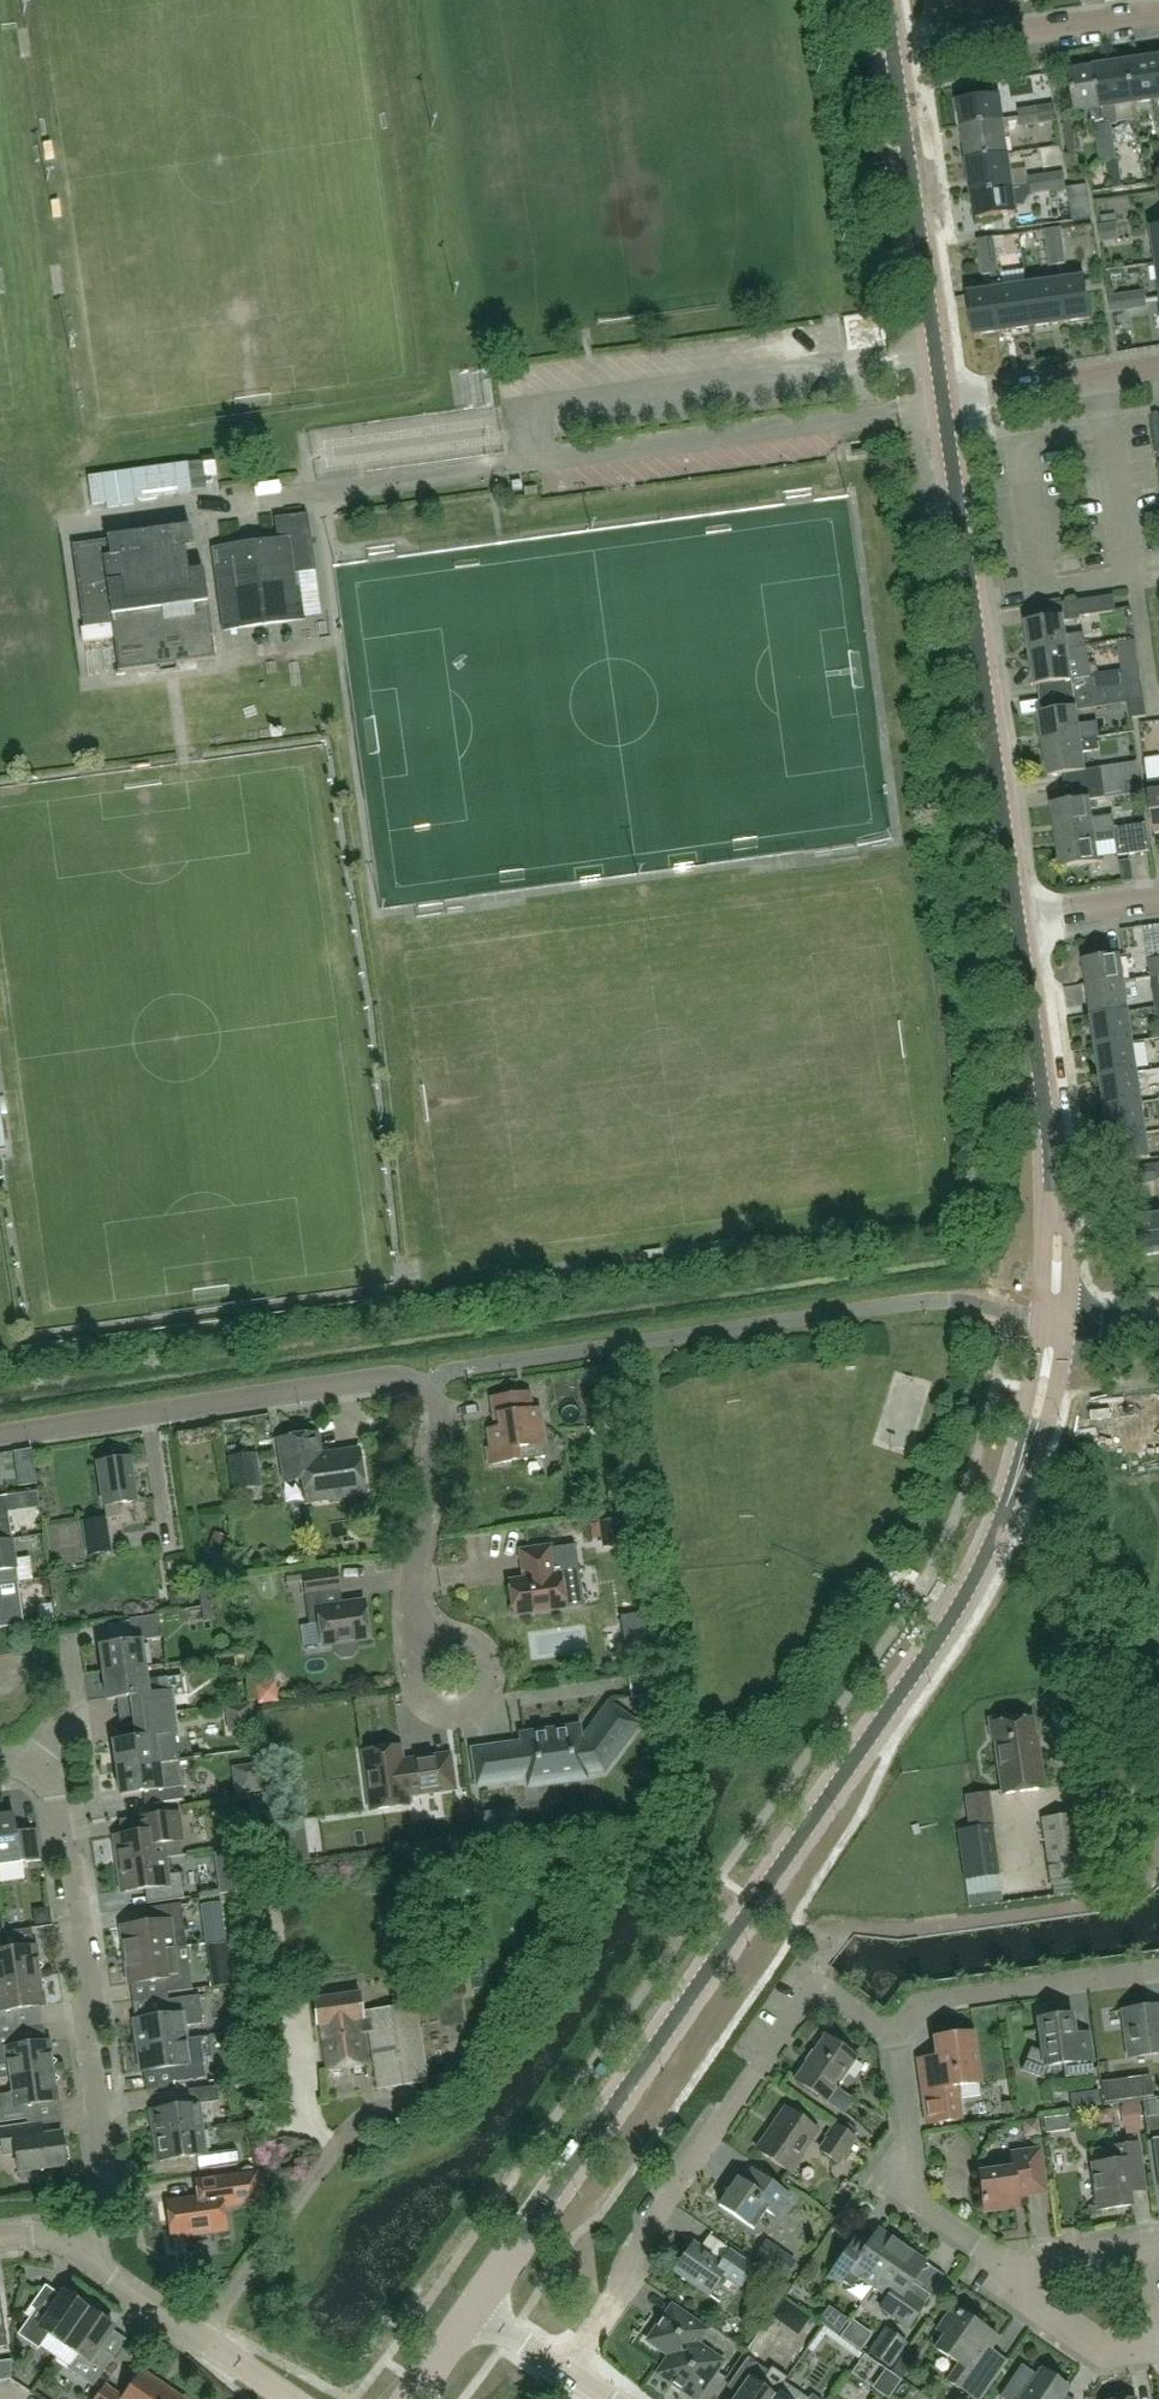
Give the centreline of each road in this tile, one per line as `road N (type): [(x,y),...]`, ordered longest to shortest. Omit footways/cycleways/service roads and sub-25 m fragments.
road 1 (tertiary): [(492,2276),(934,1642),(991,1545),(1030,1438),(1051,1321)]
road 2 (unclassified): [(890,2039),(817,1990),(645,2235),(608,2322),(574,2371)]
road 3 (tertiary): [(1019,922),(947,408)]
road 4 (unclassified): [(42,1763),(58,1795),(110,2188),(81,2252)]
road 5 (unclassified): [(0,1437),(422,1373)]
road 6 (tertiary): [(1051,1321),(1056,1199),(1019,922)]
road 7 (tertiary): [(947,408),(896,51)]
road 8 (unclassified): [(1151,2244),(1156,2345),(1128,2367),(1022,2293),(1005,2260)]
road 9 (unclassified): [(1005,2260),(885,2179),(909,2135),(890,2039)]
road 10 (unclassified): [(1158,1969),(930,1995),(890,2039)]
road 11 (residential): [(896,51),(1158,15)]
road 12 (residential): [(421,1612),(464,1633),(486,1657),(490,1691),(465,1716),(435,1710),(418,1644)]
road 13 (residential): [(421,1612),(436,1489),(436,1430),(422,1373)]
road 14 (unclassified): [(262,2384),(81,2252)]
road 15 (residential): [(947,408),(1158,371)]
road 16 (unclassified): [(1005,2260),(1151,2244)]
road 17 (residential): [(1019,922),(1158,902)]

